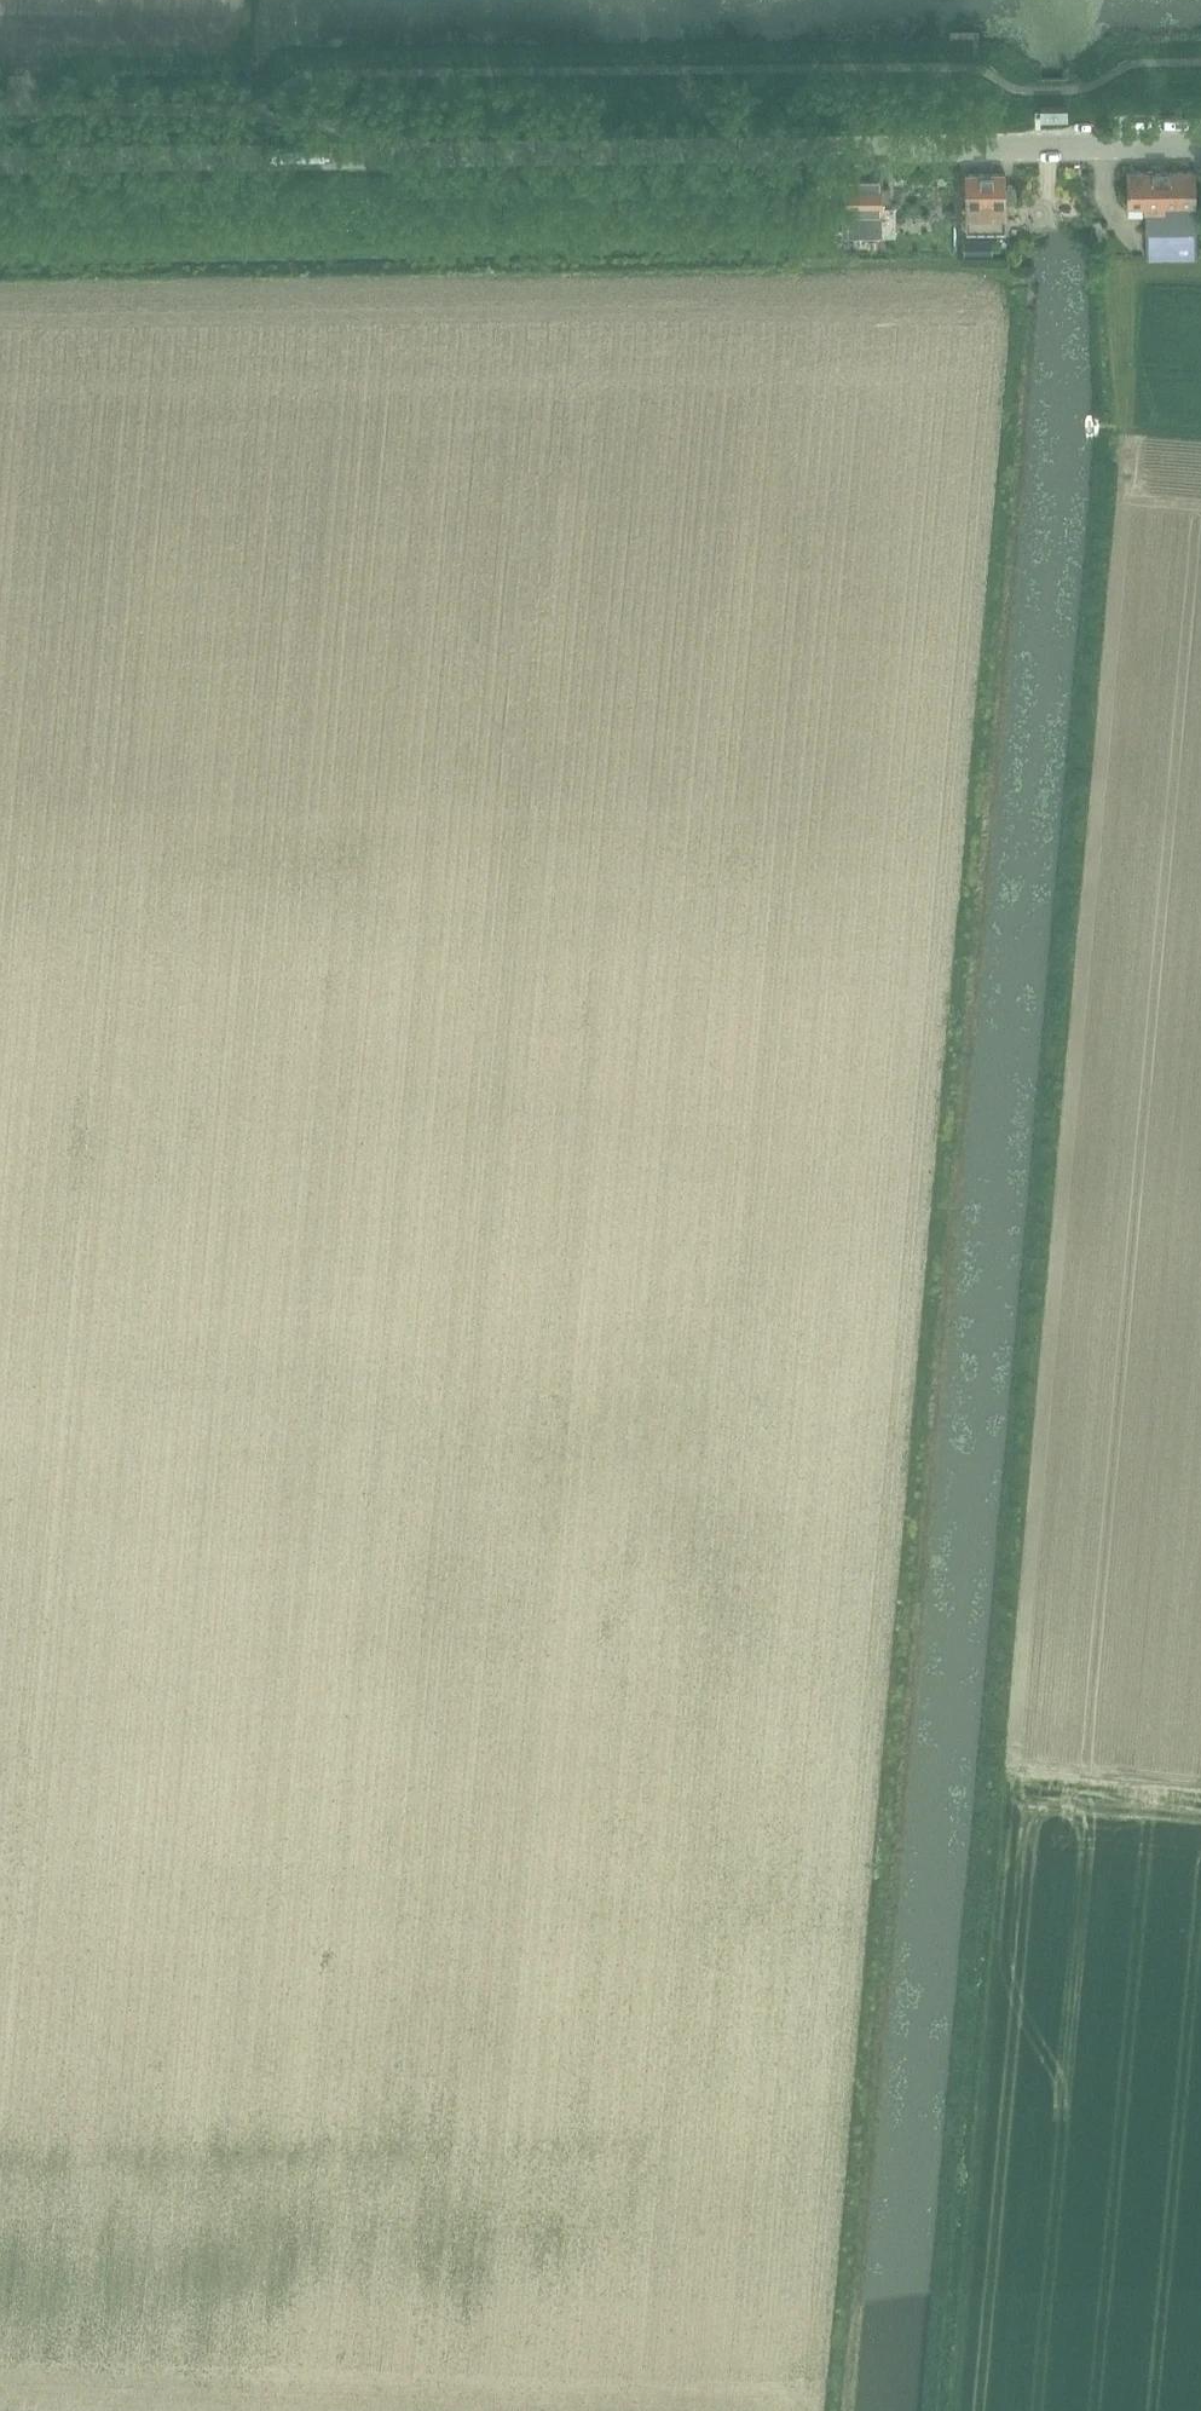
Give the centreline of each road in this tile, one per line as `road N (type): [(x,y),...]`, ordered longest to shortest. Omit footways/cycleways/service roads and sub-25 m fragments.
road 1 (tertiary): [(0,163),(1200,150)]

